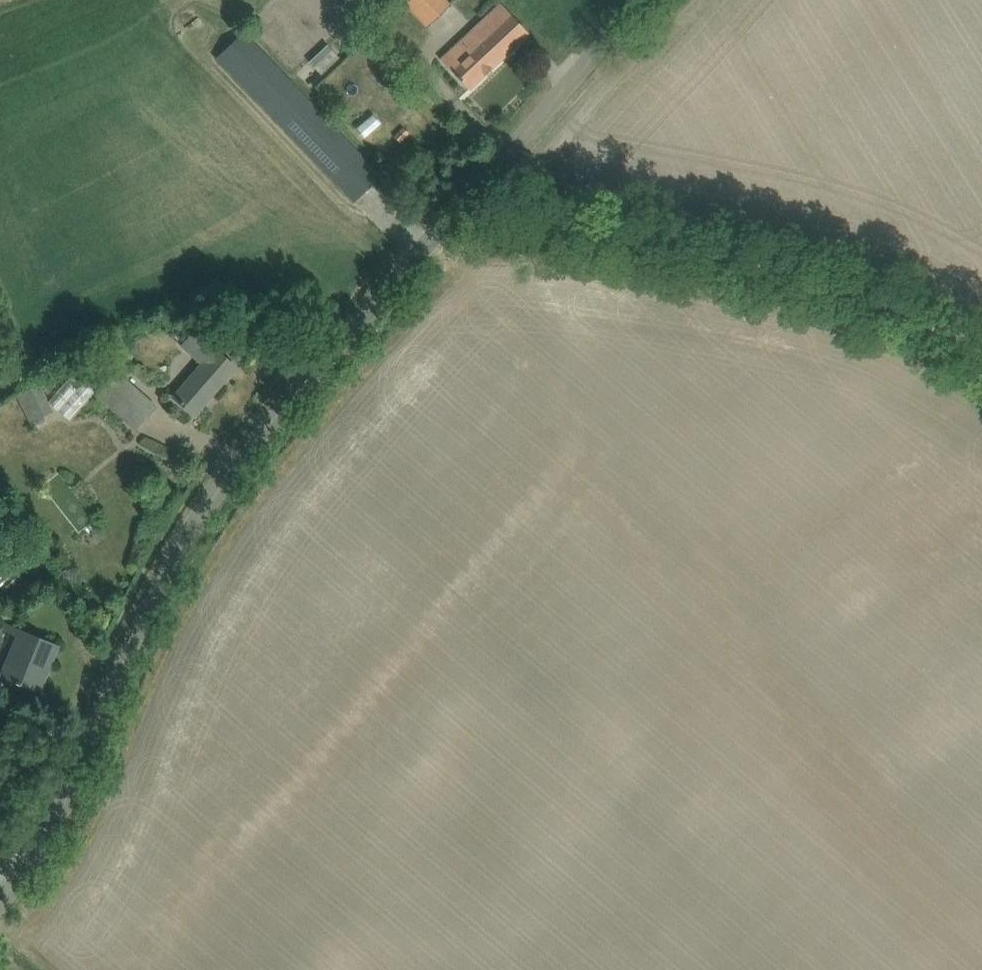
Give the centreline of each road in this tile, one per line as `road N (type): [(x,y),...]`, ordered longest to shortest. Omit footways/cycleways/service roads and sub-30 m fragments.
road 1 (unclassified): [(0,914),(84,789),(129,626),(196,505),(241,441),(638,0)]

